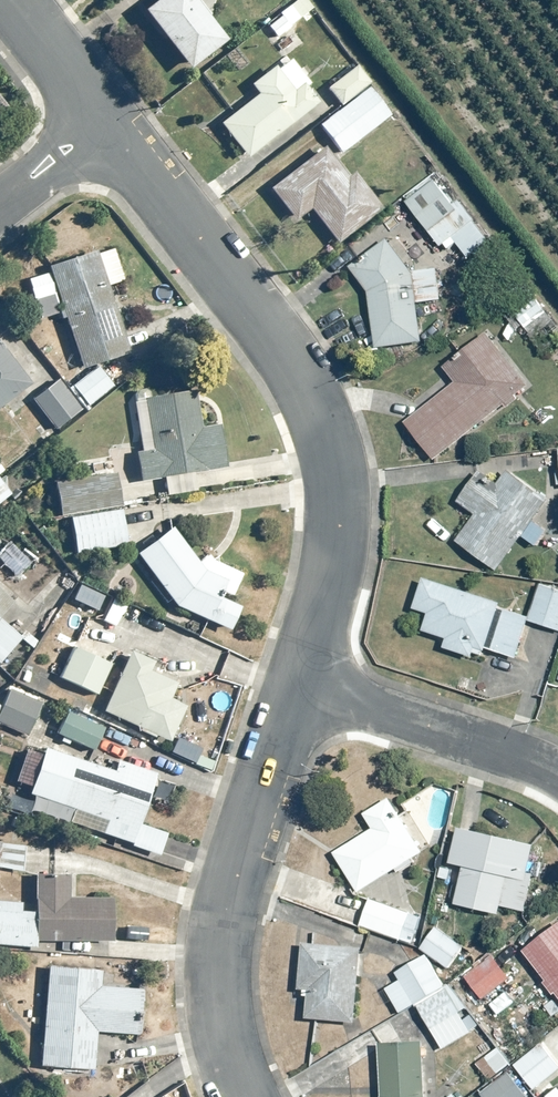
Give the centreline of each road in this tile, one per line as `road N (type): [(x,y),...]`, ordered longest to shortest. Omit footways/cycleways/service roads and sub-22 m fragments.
road 1 (residential): [(102,126),(304,382),(326,435),(337,495),(334,551),(297,682)]
road 2 (residential): [(297,682),(221,925),(224,1037),(246,1096)]
road 3 (residential): [(297,682),(557,775)]
road 4 (residential): [(9,0),(102,126)]
road 5 (residential): [(102,126),(0,204)]

